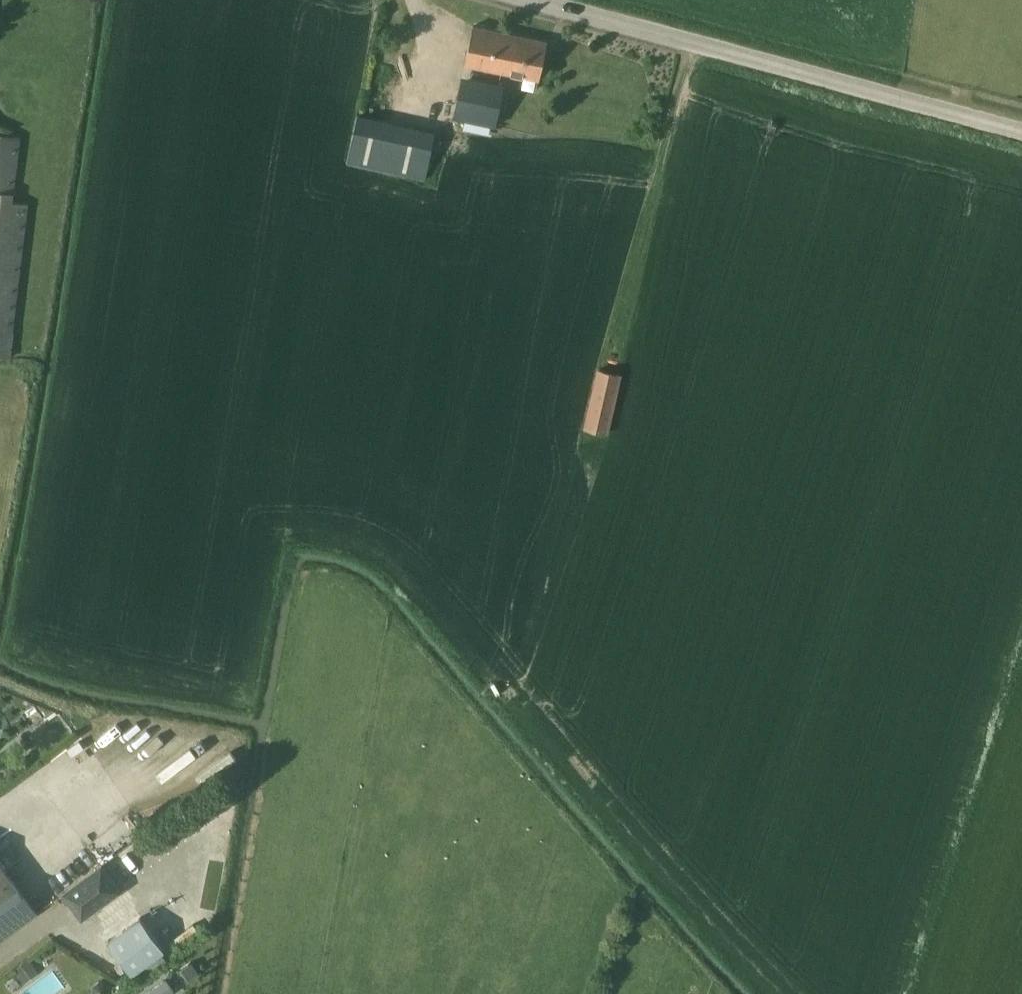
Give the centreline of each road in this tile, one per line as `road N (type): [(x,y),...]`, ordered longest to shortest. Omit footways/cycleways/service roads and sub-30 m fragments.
road 1 (unclassified): [(1021,136),(529,0)]

